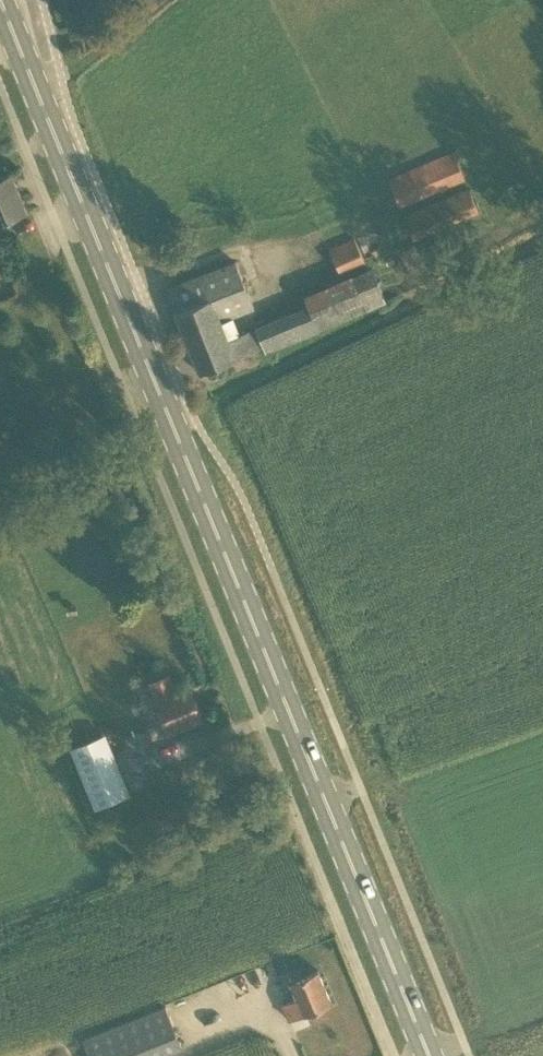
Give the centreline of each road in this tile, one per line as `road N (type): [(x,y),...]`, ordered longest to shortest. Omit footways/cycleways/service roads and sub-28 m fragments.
road 1 (primary): [(429,1055),(3,0)]
road 2 (track): [(162,0),(39,93)]

